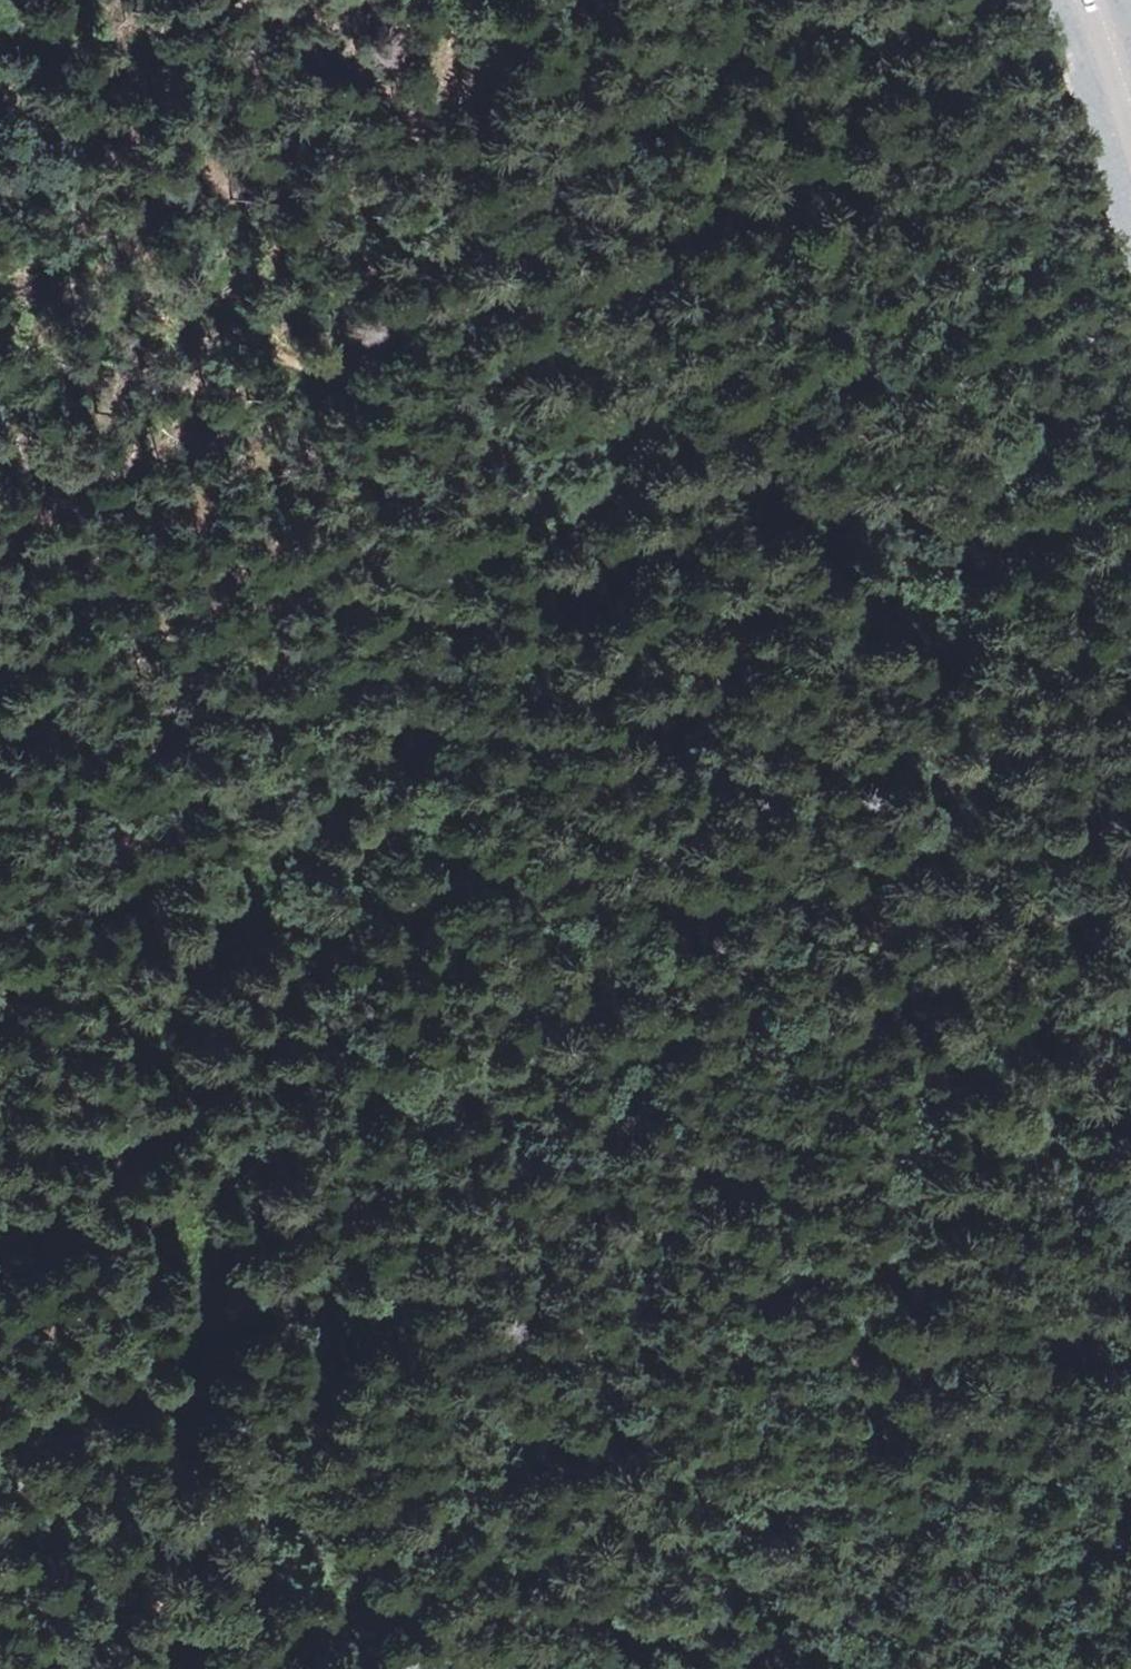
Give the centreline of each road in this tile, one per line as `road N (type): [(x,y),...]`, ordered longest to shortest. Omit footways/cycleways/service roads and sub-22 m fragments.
road 1 (unclassified): [(1083,0),(1130,141)]

